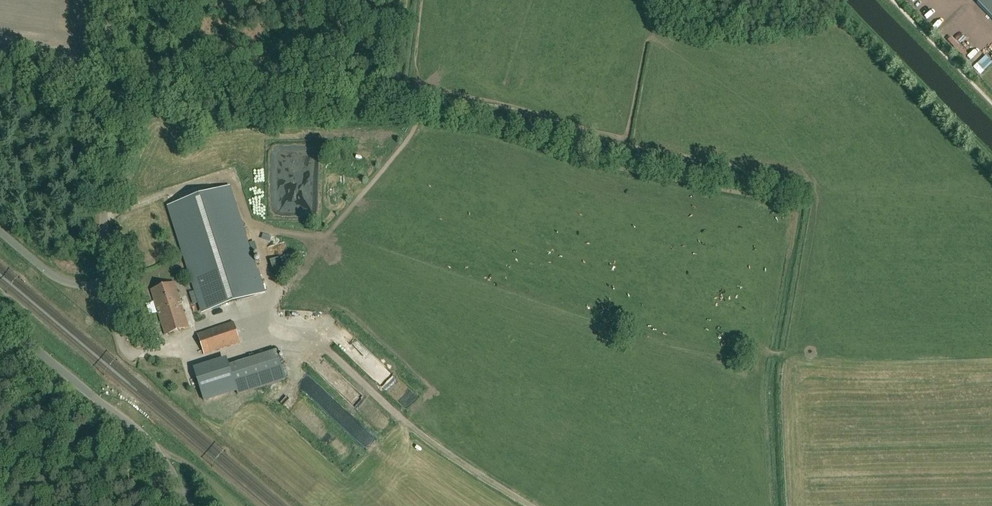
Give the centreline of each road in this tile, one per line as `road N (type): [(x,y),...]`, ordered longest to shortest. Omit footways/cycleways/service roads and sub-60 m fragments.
road 1 (unclassified): [(109,288),(110,0)]
road 2 (track): [(532,505),(408,425),(313,346)]
road 3 (unclassified): [(0,317),(161,457)]
road 4 (unclassified): [(109,288),(71,286),(0,233)]

